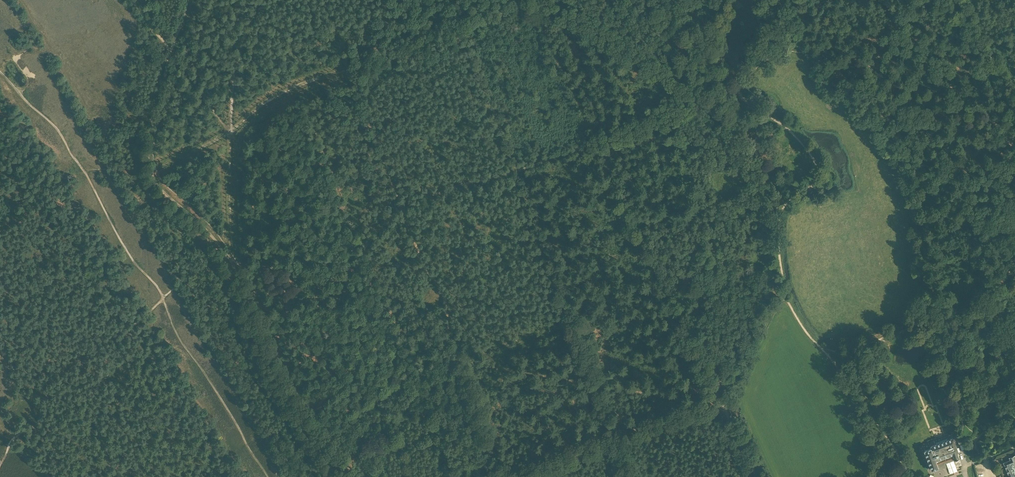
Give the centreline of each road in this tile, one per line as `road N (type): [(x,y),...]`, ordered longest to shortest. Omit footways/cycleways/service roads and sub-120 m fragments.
road 1 (track): [(229,134),(314,226),(374,323),(411,352),(704,404)]
road 2 (track): [(732,88),(413,204),(374,236),(352,282),(232,263)]
road 3 (track): [(324,0),(423,267),(445,297),(448,335),(501,476)]
road 4 (track): [(452,0),(631,476)]
road 5 (track): [(720,399),(530,0)]
road 6 (track): [(150,169),(229,134),(279,95),(546,0)]
road 7 (track): [(974,384),(917,261),(918,183),(908,150),(869,97),(797,49)]
road 8 (track): [(149,141),(155,181),(227,254),(279,387),(351,476)]
road 9 (track): [(732,88),(791,132),(815,162),(812,186),(781,212),(779,247),(785,298),(823,350)]
road 10 (track): [(752,158),(686,93),(537,3)]
road 11 (track): [(262,0),(234,73),(227,254)]
road 12 (track): [(1010,142),(955,90),(901,65),(836,48),(797,49)]
road 13 (track): [(704,404),(506,476)]
road 14 (track): [(720,399),(738,384),(783,289)]
road 15 (track): [(823,350),(893,448)]
road 16 (track): [(742,100),(752,158),(781,212)]

